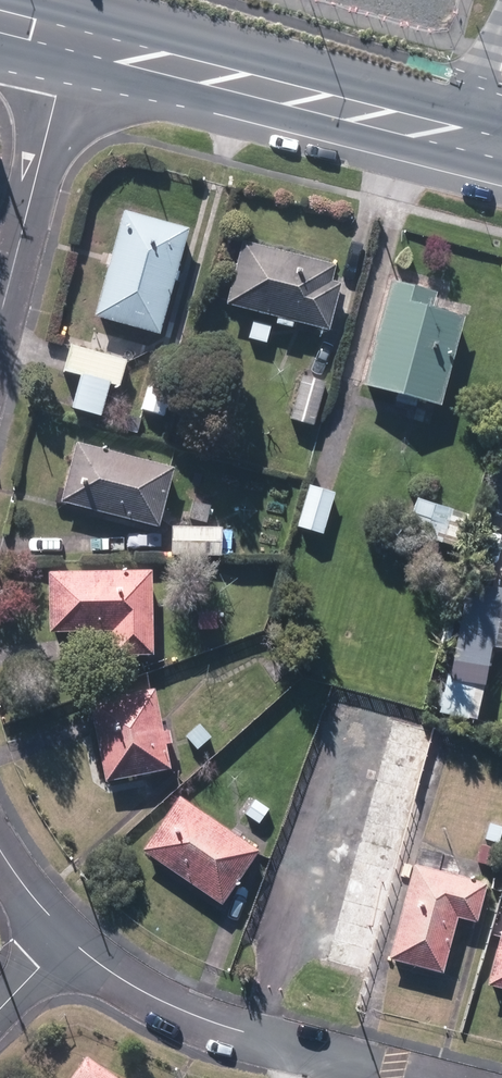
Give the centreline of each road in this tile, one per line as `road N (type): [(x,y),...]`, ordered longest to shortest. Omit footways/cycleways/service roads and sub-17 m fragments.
road 1 (secondary): [(460,142),(75,37)]
road 2 (residential): [(60,943),(136,990),(240,1038),(404,1077)]
road 3 (residential): [(75,37),(0,328)]

